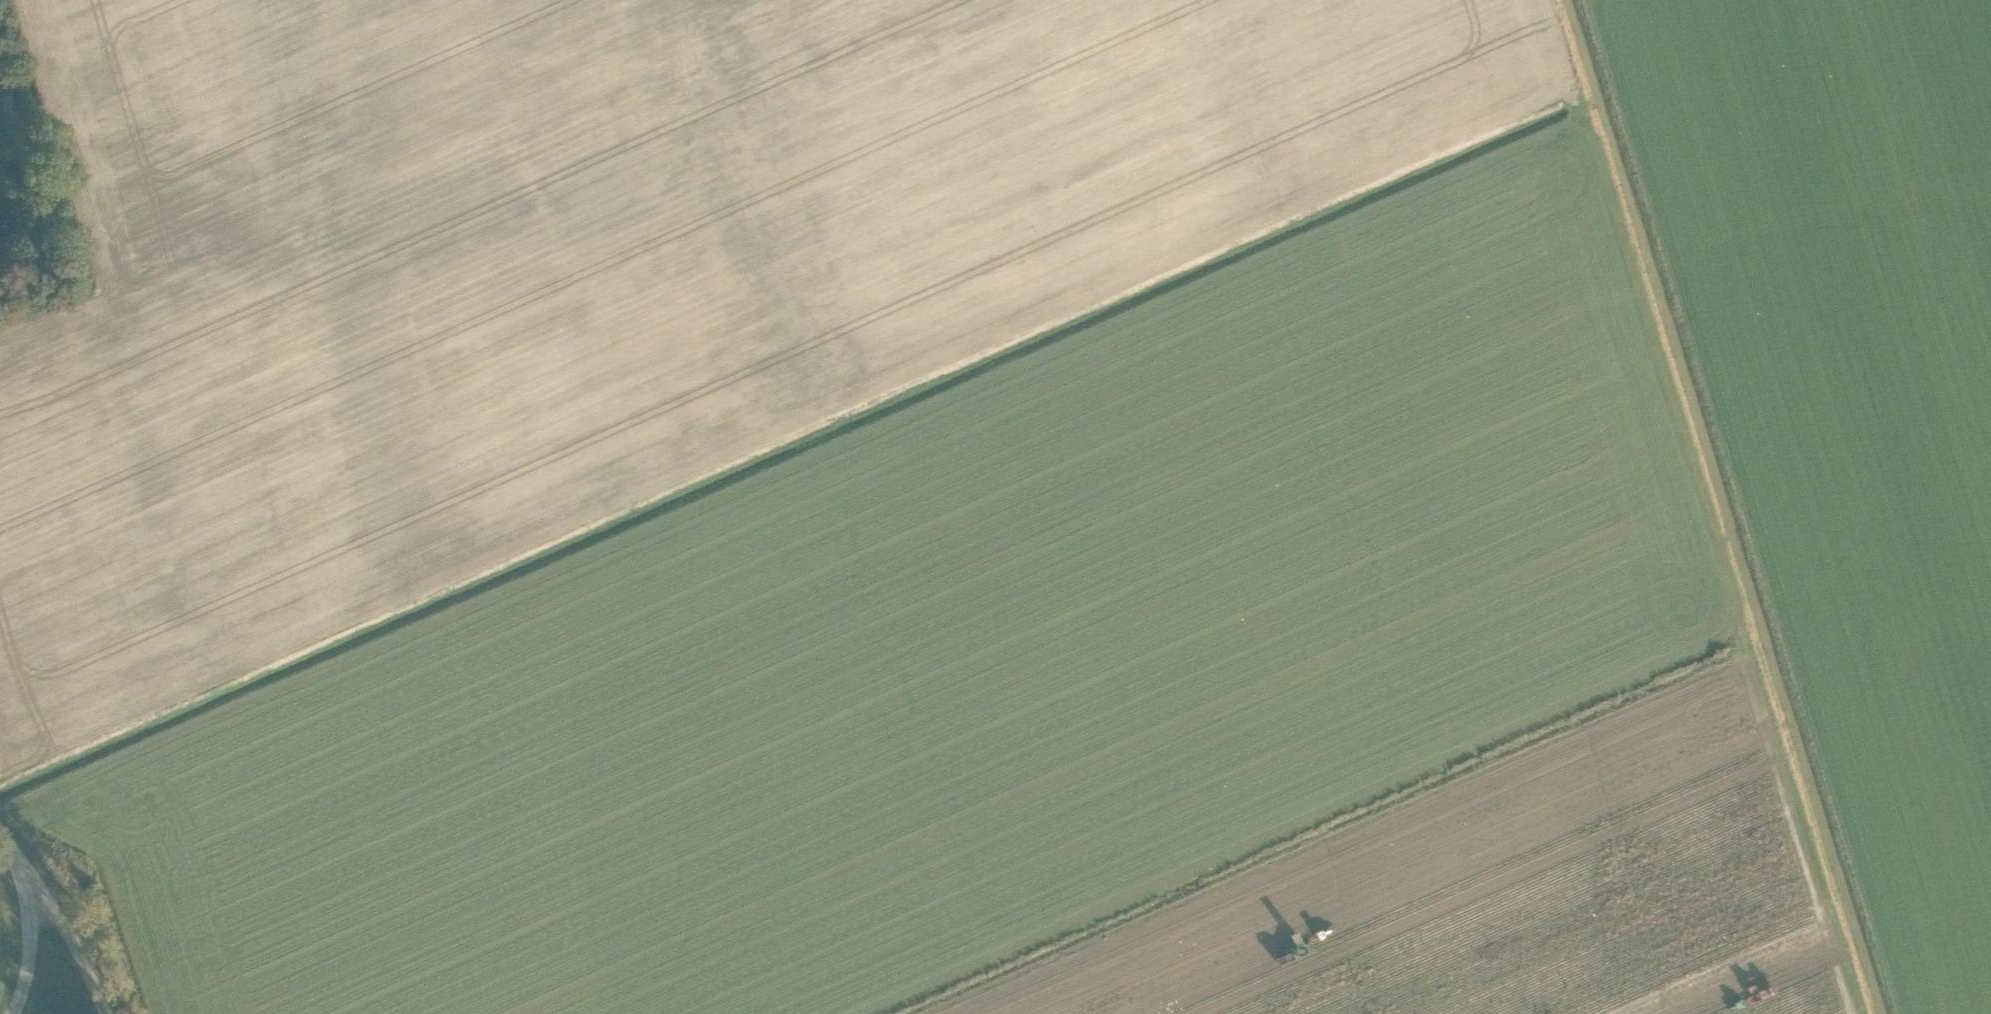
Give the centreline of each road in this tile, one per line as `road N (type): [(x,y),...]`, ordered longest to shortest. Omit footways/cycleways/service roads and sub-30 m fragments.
road 1 (tertiary): [(104,1013),(53,903),(25,869)]
road 2 (tertiary): [(25,869),(31,942),(12,1013)]

